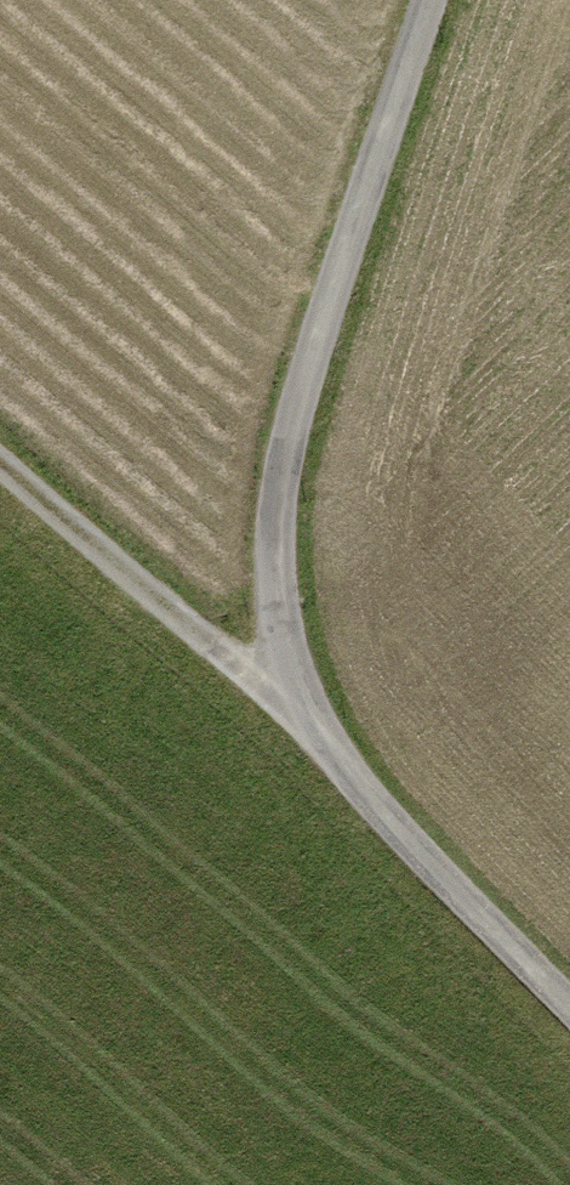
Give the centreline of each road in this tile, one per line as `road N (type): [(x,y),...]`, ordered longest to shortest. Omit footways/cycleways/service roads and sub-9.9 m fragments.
road 1 (track): [(569,1003),(342,764),(306,686),(285,542),(301,401),(441,0)]
road 2 (track): [(342,764),(0,452)]

